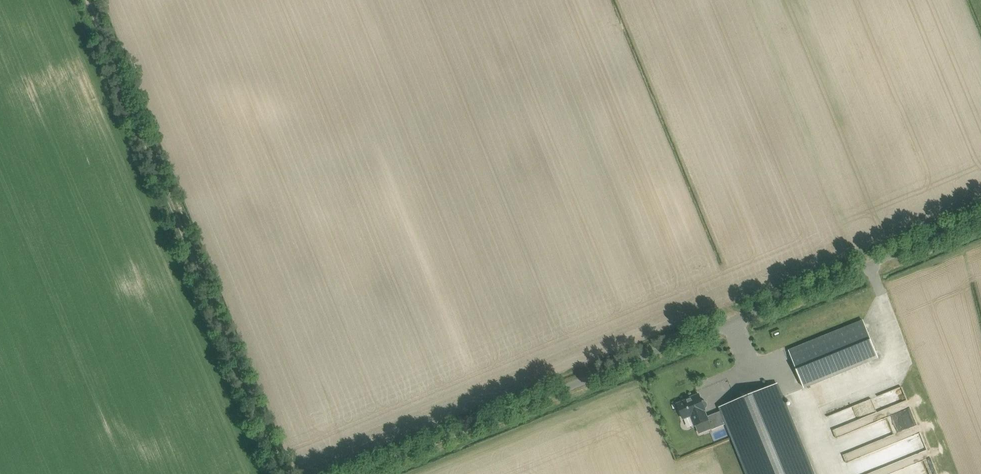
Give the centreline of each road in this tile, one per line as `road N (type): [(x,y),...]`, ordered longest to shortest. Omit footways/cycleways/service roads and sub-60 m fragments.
road 1 (unclassified): [(359,473),(980,217)]
road 2 (track): [(282,473),(87,0)]

